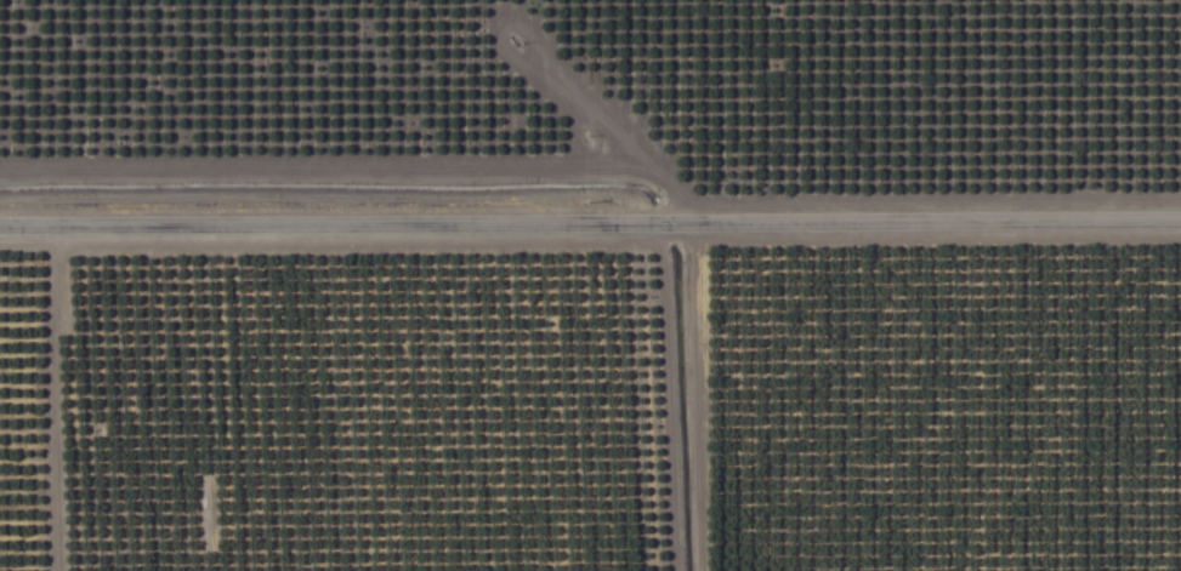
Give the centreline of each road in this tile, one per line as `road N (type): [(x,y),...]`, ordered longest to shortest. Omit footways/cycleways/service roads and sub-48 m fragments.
road 1 (tertiary): [(1180,207),(0,216)]

